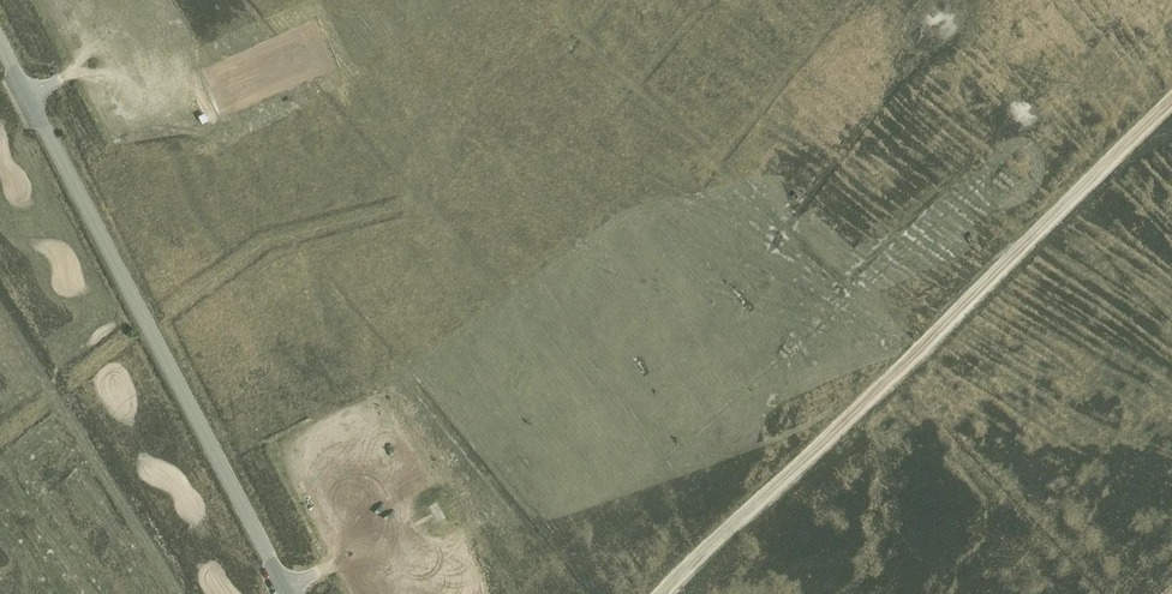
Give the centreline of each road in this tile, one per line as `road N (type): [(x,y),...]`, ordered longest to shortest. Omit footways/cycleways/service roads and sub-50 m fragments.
road 1 (track): [(664,593),(1171,100)]
road 2 (unclassified): [(290,593),(0,43)]

